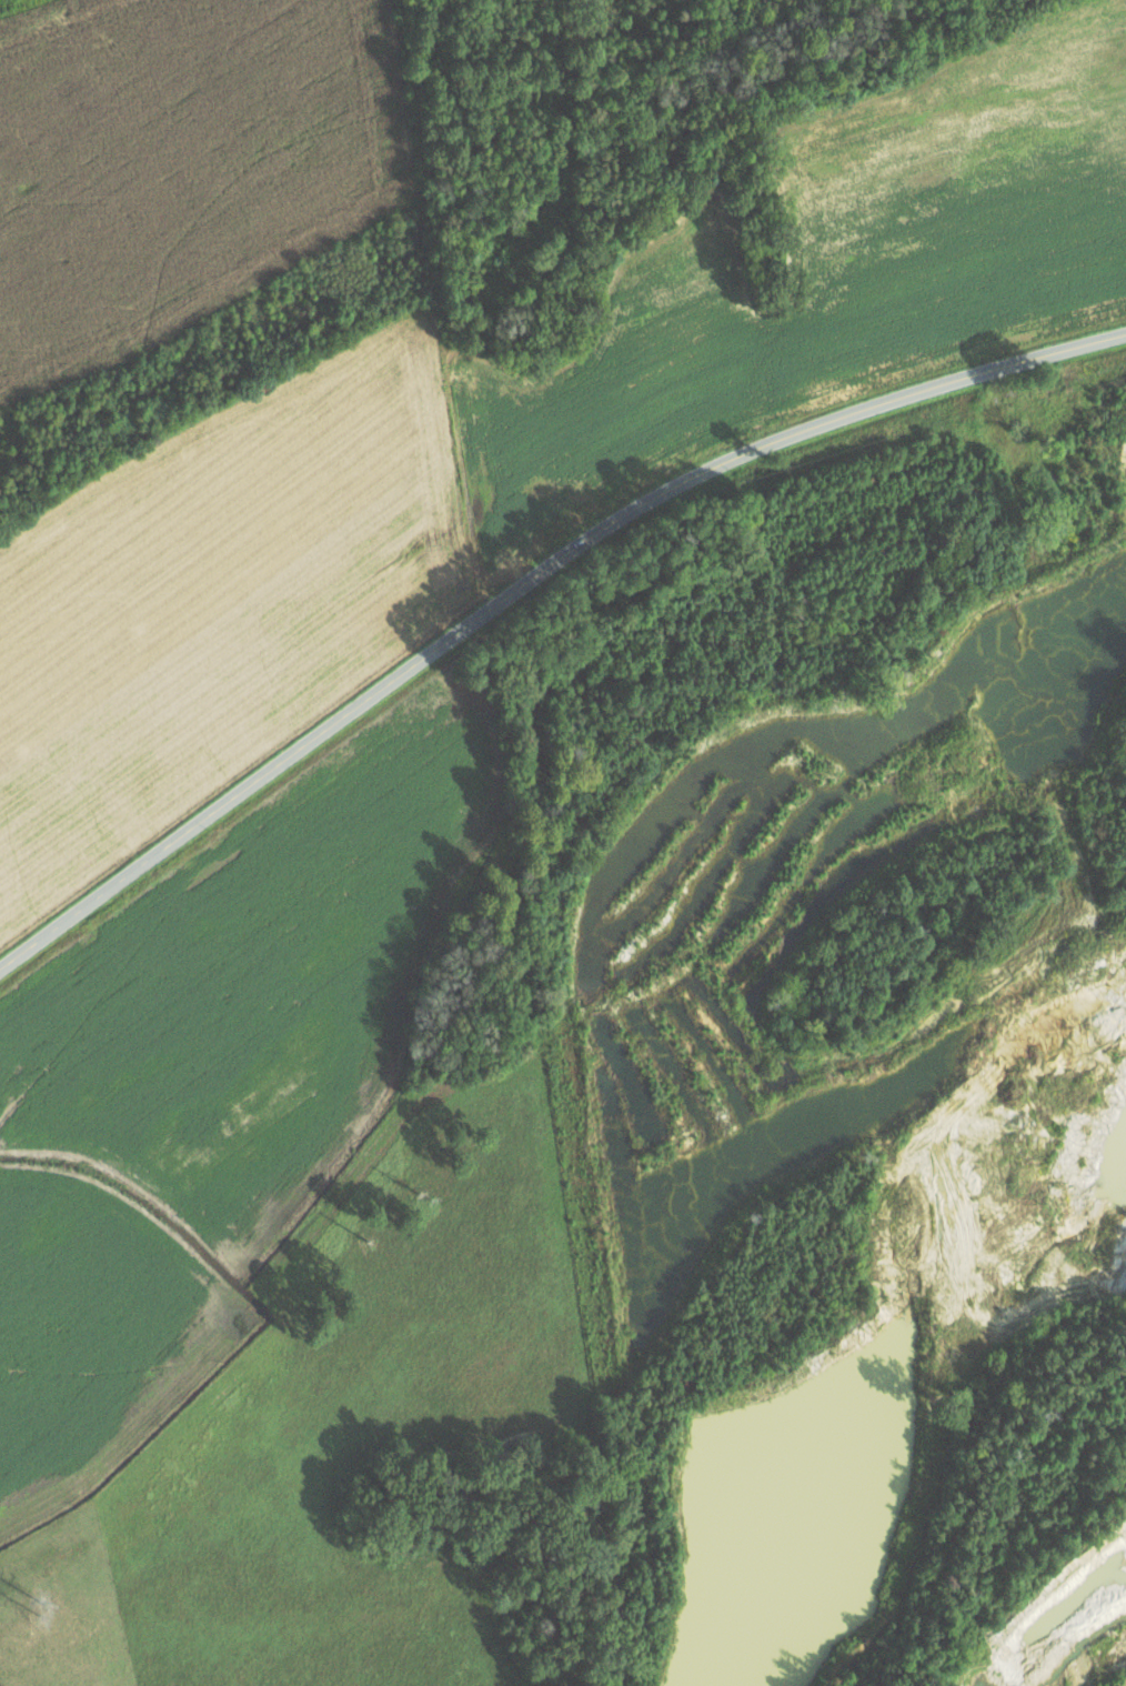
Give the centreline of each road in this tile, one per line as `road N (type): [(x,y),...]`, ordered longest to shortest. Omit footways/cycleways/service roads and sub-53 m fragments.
road 1 (tertiary): [(0,970),(616,520),(775,443),(978,373),(1125,336)]

